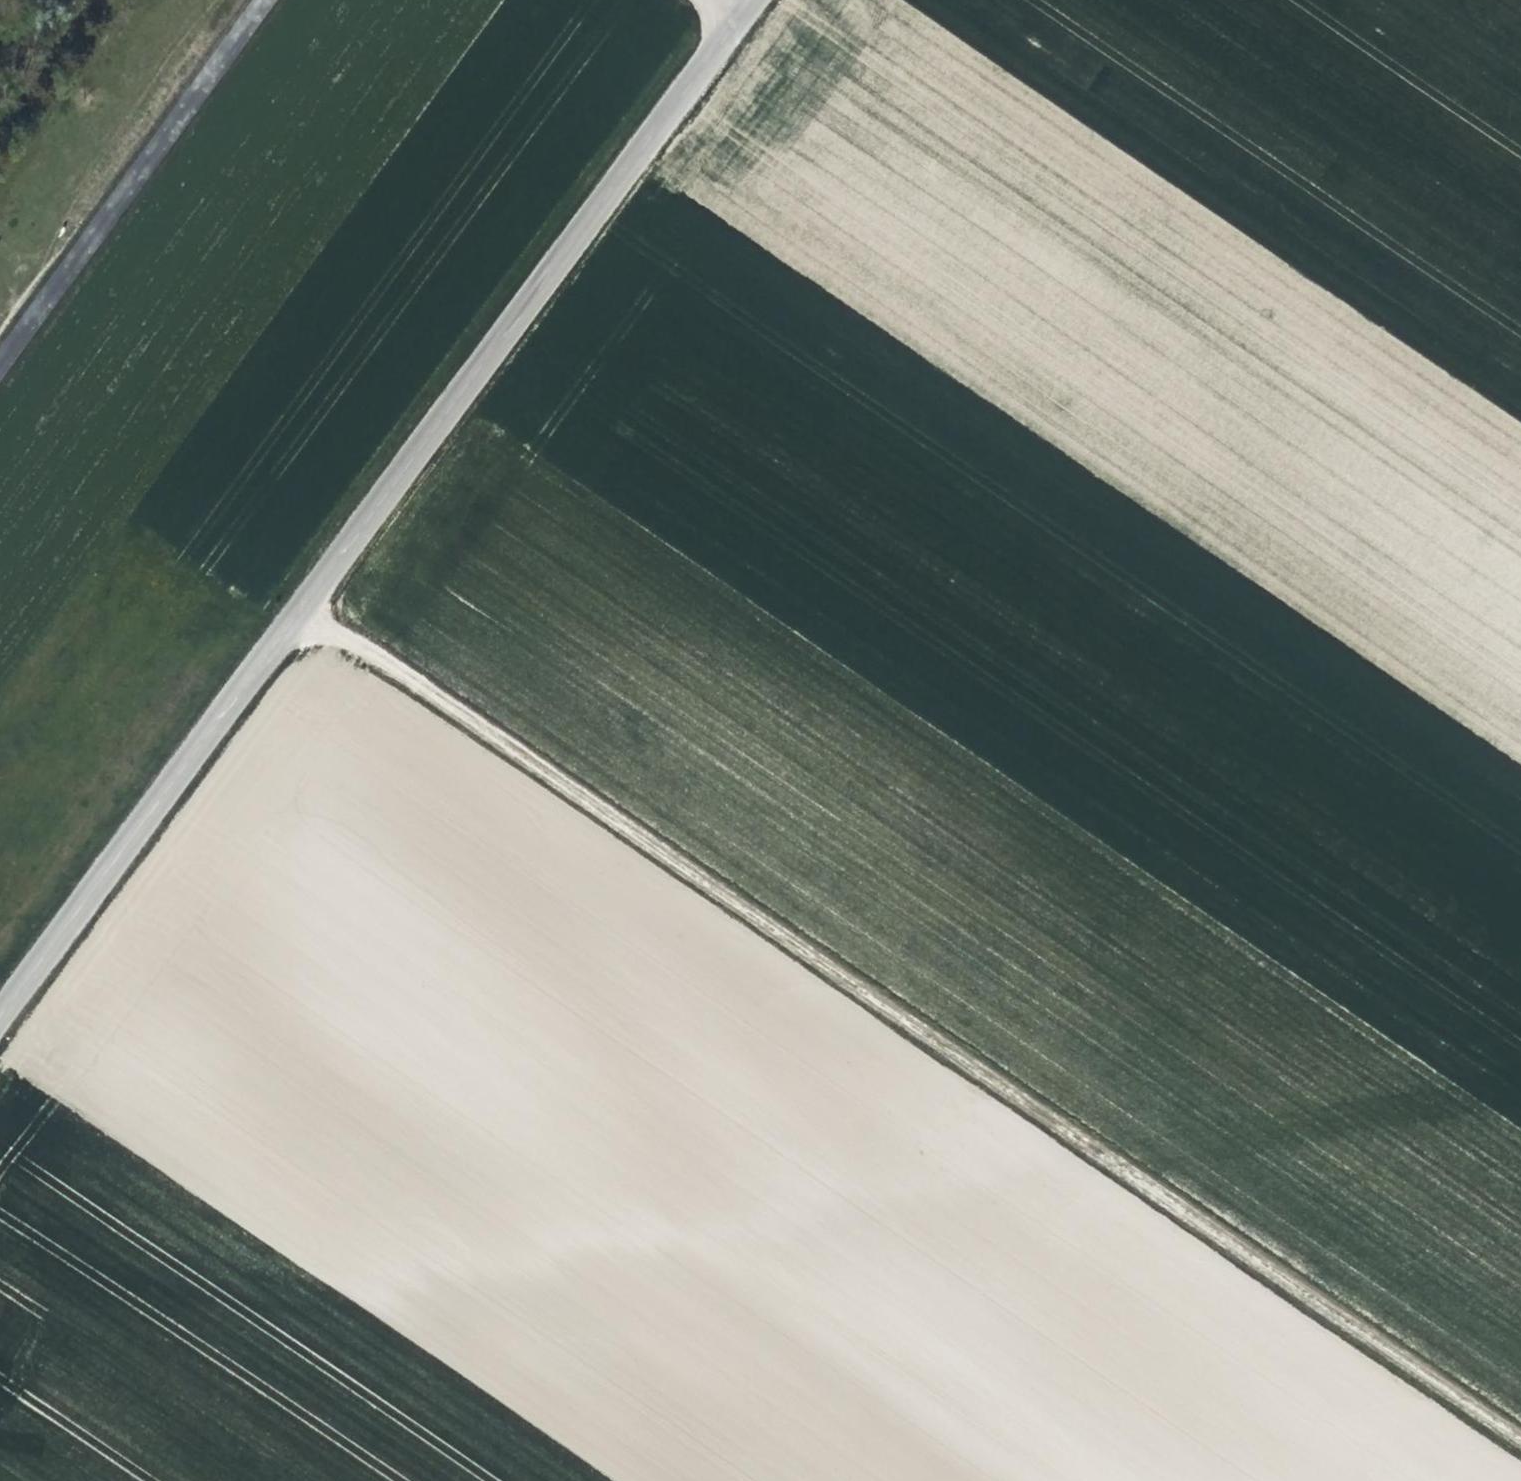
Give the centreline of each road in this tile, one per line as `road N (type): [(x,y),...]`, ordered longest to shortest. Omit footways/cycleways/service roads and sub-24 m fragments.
road 1 (track): [(296,606),(1520,1440)]
road 2 (tertiary): [(747,0),(296,606),(0,1023)]

